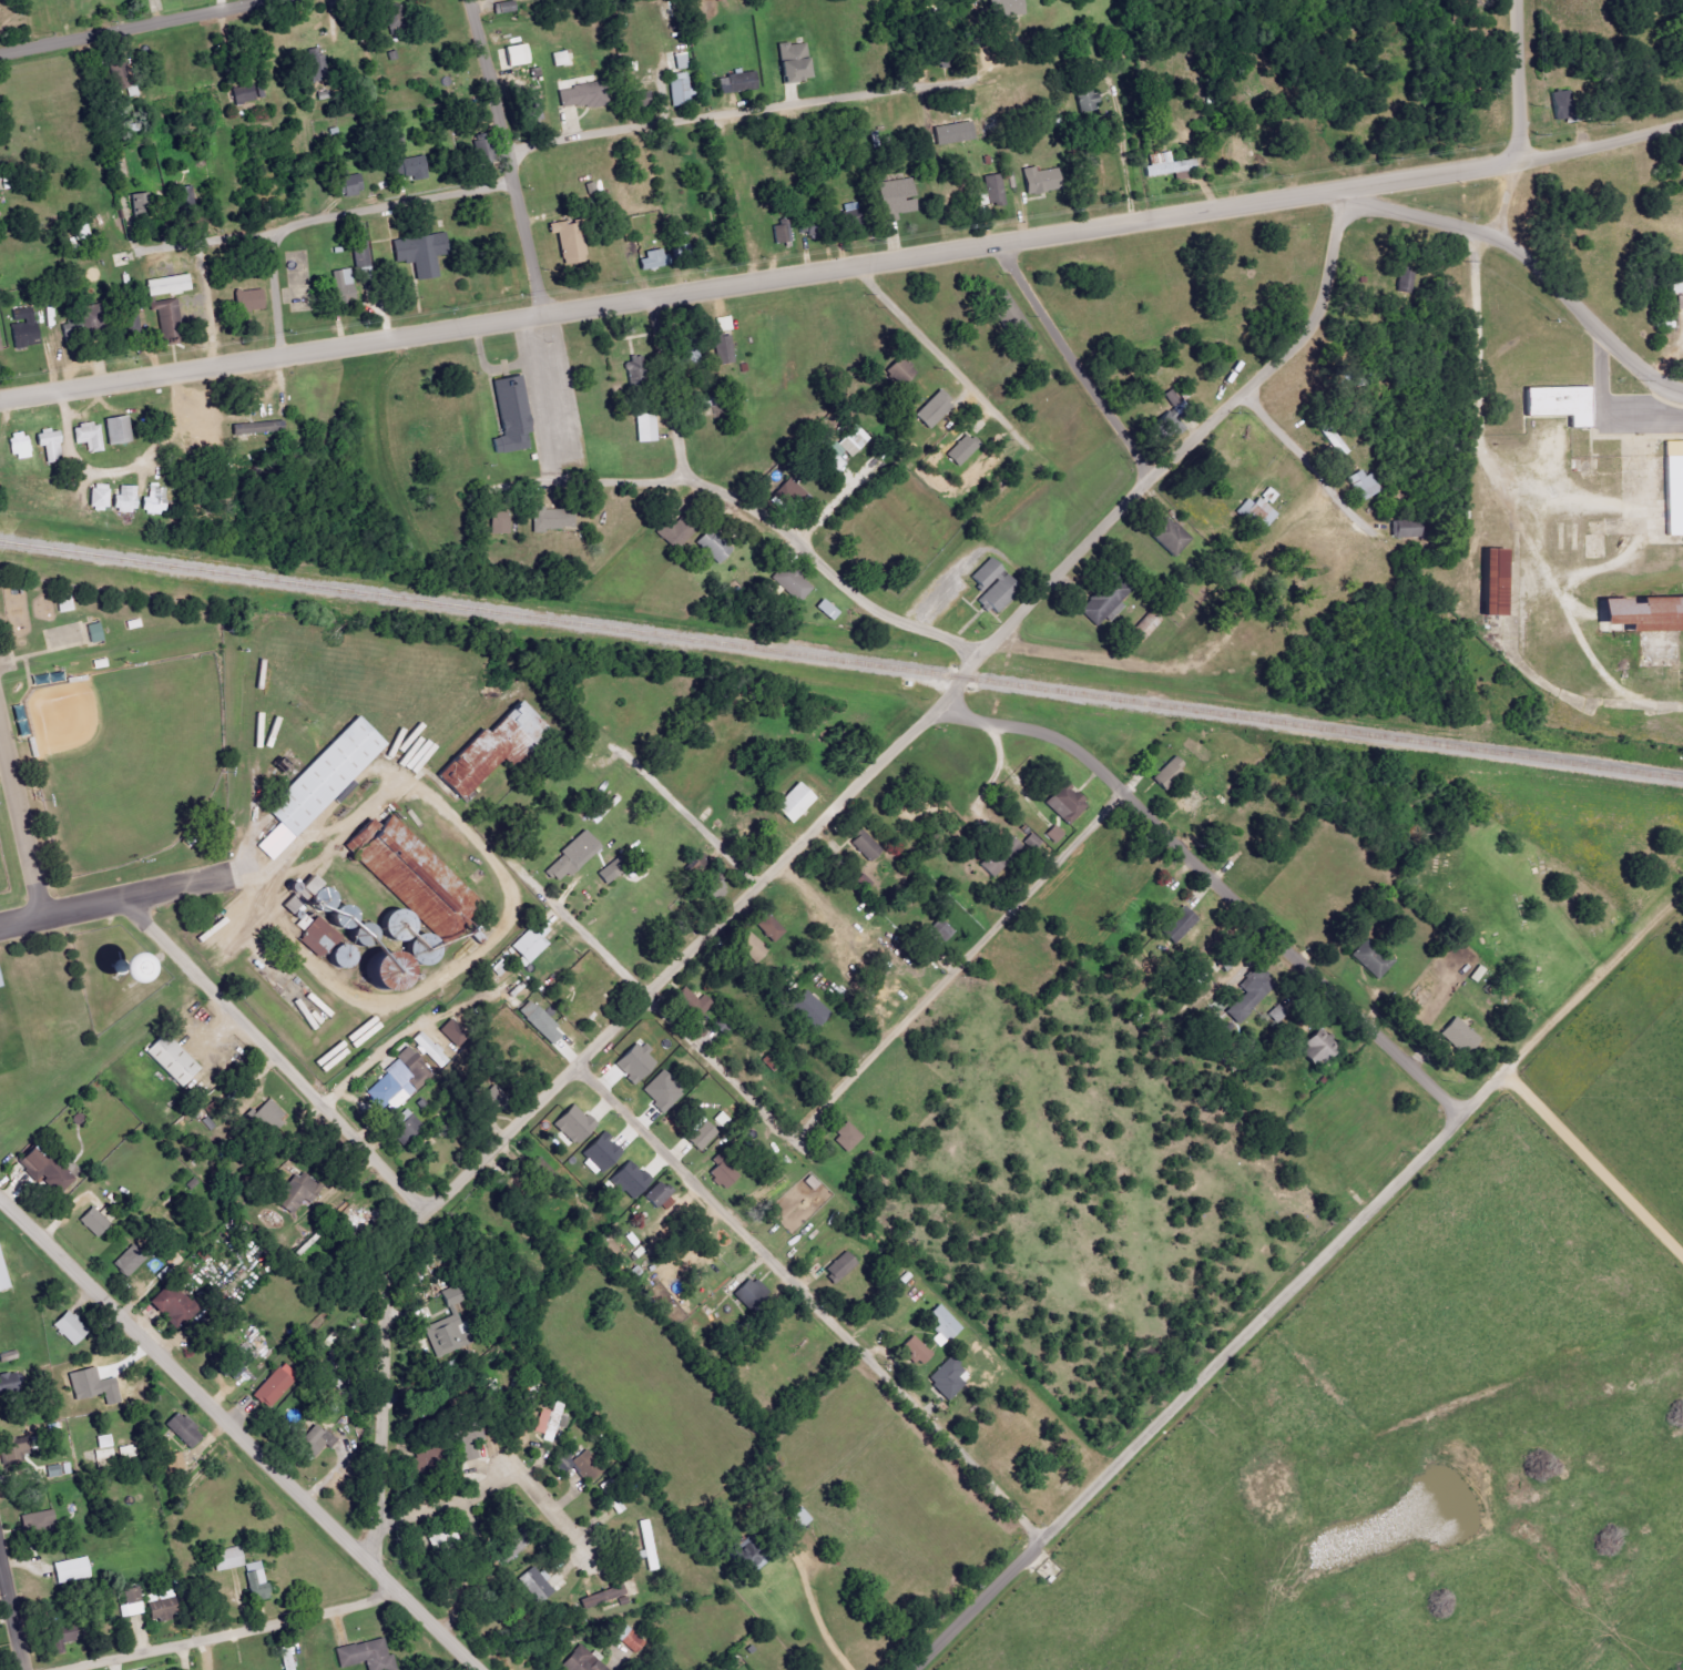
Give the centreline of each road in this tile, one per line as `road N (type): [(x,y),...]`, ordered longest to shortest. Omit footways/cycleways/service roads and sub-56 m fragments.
road 1 (residential): [(1574,301),(1508,243),(1334,191),(0,398)]
road 2 (residential): [(1251,643),(1187,668),(1102,665),(989,645),(408,1236),(385,1277),(368,1565)]
road 3 (residential): [(910,1669),(1682,891)]
road 4 (residential): [(1458,1114),(1082,754),(1028,730),(925,713)]
road 5 (tertiary): [(475,1669),(232,1434),(95,1284),(0,1202)]
road 6 (residential): [(1042,1535),(575,1069)]
road 7 (residential): [(989,645),(1313,327),(1327,286),(1334,191)]
road 8 (residential): [(989,645),(927,637),(887,618),(752,506),(688,479),(664,291)]
road 9 (residential): [(790,1138),(1119,790)]
road 10 (residential): [(507,149),(960,79)]
road 11 (residential): [(429,1215),(125,896)]
road 12 (residential): [(284,353),(271,258),(284,228),(513,182)]
road 13 (residential): [(549,894),(790,1138)]
road 14 (residential): [(80,1669),(396,1589)]
road 15 (residential): [(544,310),(467,0)]
road 16 (residential): [(1154,475),(992,241)]
road 17 (residential): [(0,53),(265,0)]
road 18 (residential): [(370,1529),(459,1504),(520,1475),(585,1555)]
road 19 (residential): [(1682,1254),(1503,1072)]
road 20 (residential): [(856,259),(1023,448)]
road 21 (residential): [(44,915),(0,725)]
road 22 (residential): [(1334,191),(1520,155)]
road 23 (residential): [(1247,388),(1369,527)]
road 24 (residential): [(755,884),(626,753)]
road 25 (residential): [(1520,155),(1682,125)]
road 26 (residential): [(532,483),(688,479)]
road 27 (residential): [(1520,155),(1518,0)]
road 28 (residential): [(1574,301),(1615,346),(1661,381),(1682,388)]
road 29 (residential): [(29,1669),(0,1538)]
road 30 (residential): [(853,1669),(815,1606),(810,1554)]

